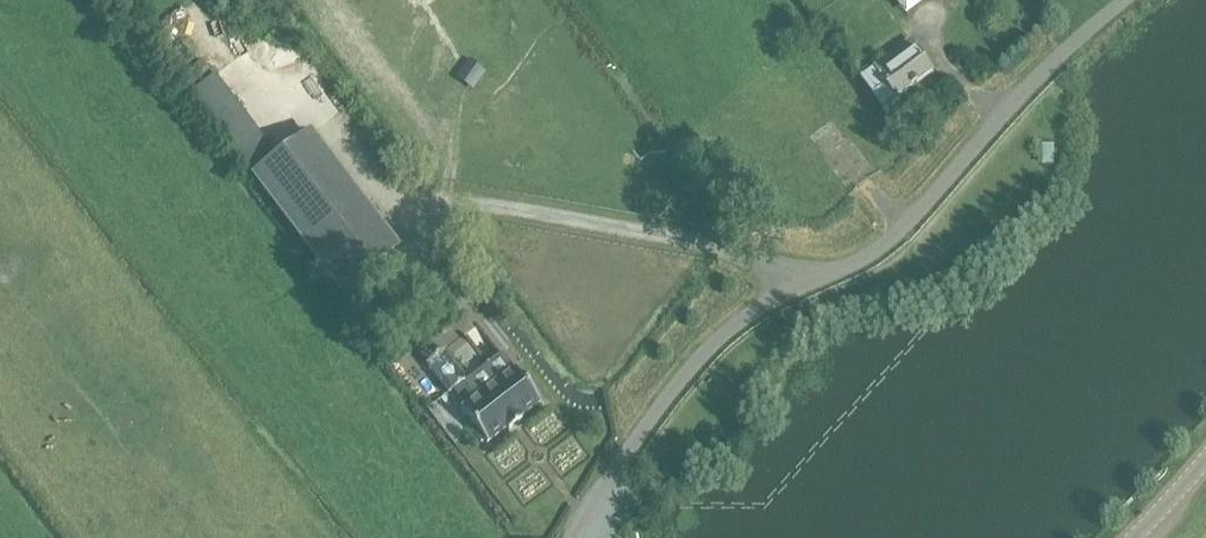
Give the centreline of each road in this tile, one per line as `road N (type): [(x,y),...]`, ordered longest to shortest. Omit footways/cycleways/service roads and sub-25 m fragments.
road 1 (unclassified): [(572,537),(623,455),(715,340),(761,305),(882,243),(1042,75),(1128,0)]
road 2 (track): [(275,73),(376,186),(737,253),(799,289)]

